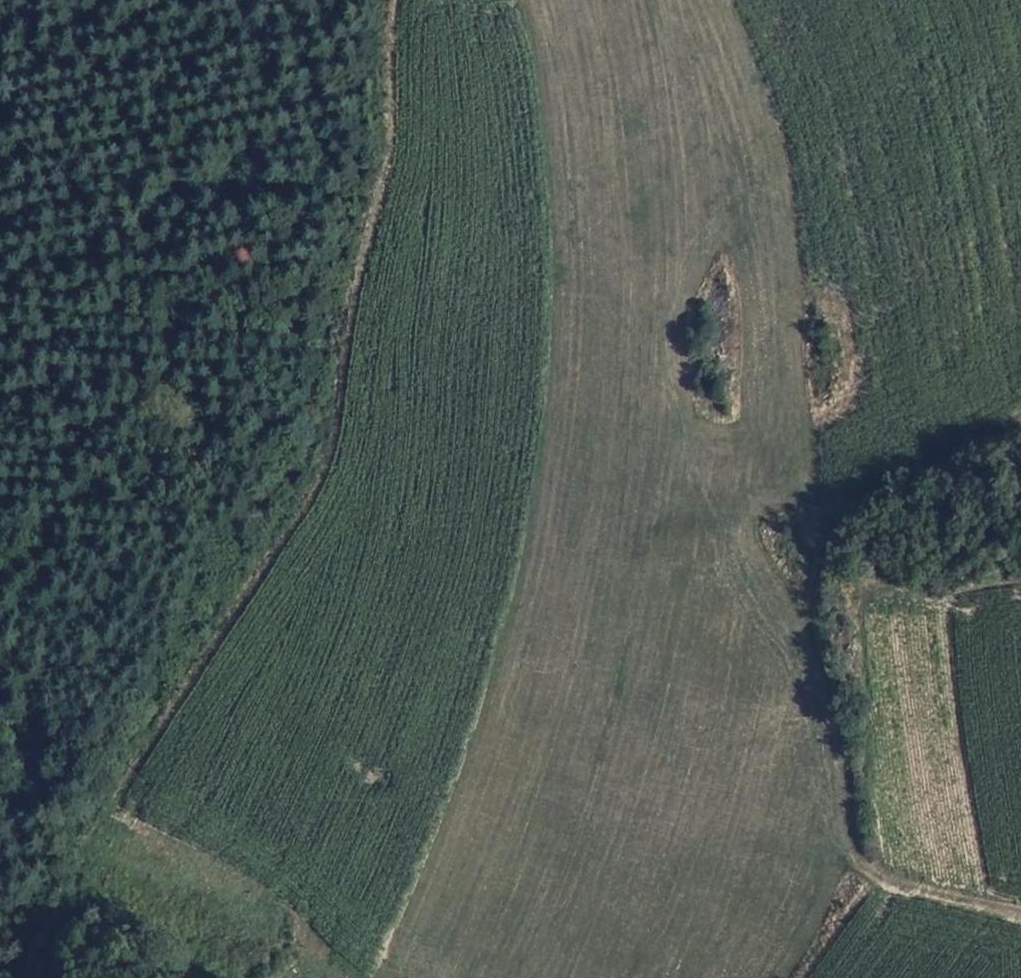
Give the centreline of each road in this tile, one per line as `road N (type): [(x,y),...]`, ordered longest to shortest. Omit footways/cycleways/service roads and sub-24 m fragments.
road 1 (track): [(857,860),(883,883),(1020,915)]

